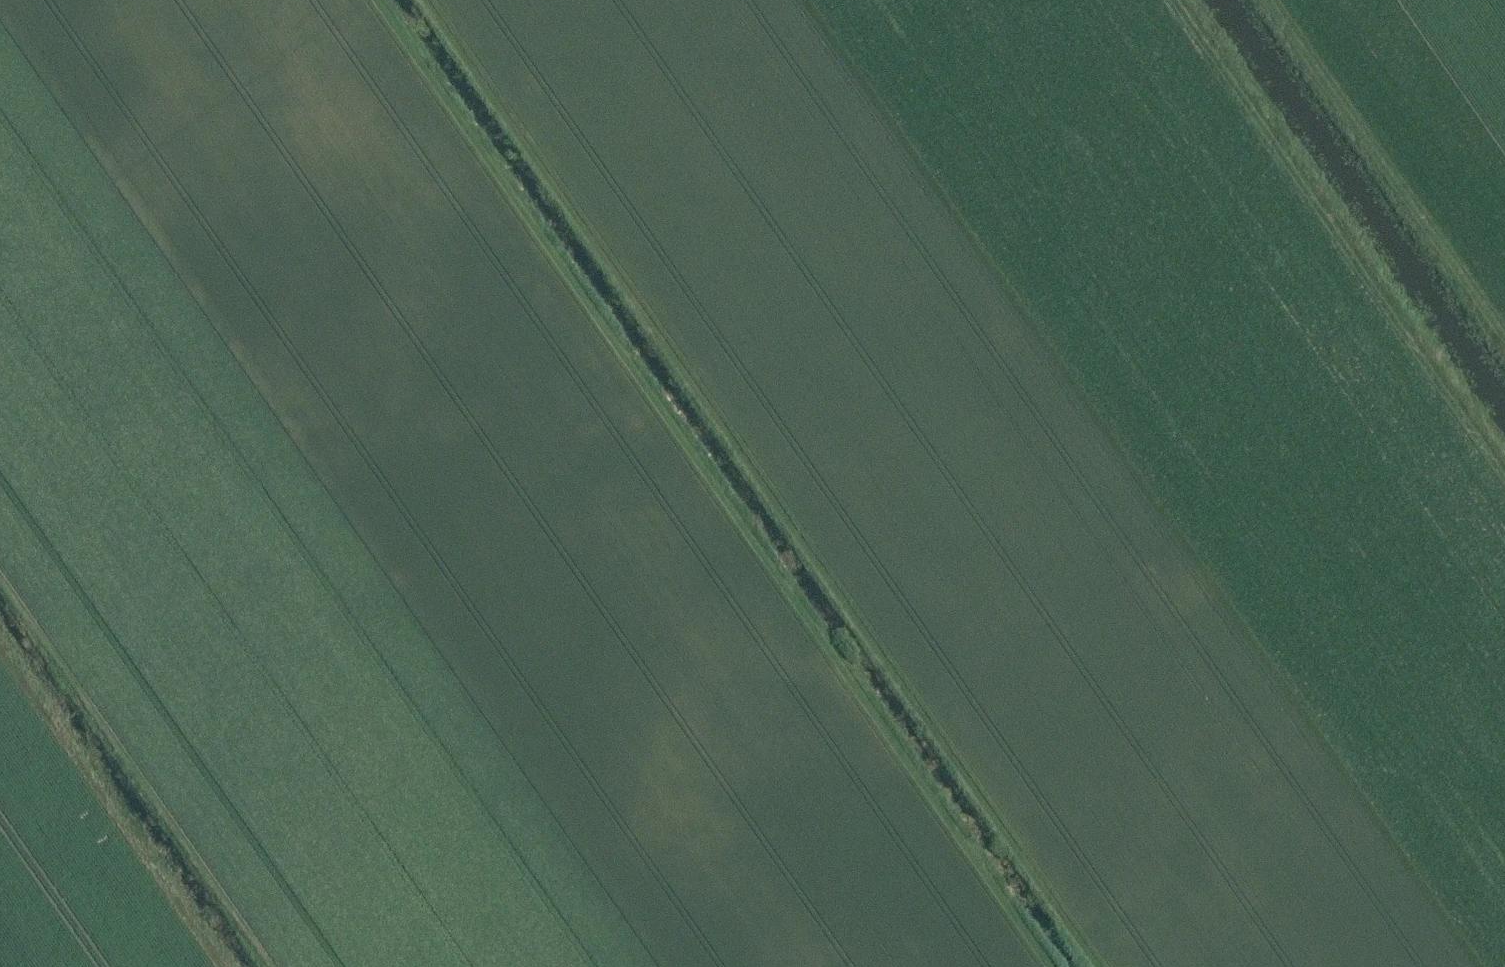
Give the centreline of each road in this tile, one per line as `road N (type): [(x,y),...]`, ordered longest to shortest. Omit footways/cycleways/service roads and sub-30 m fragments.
road 1 (track): [(1504,347),(1265,0)]

